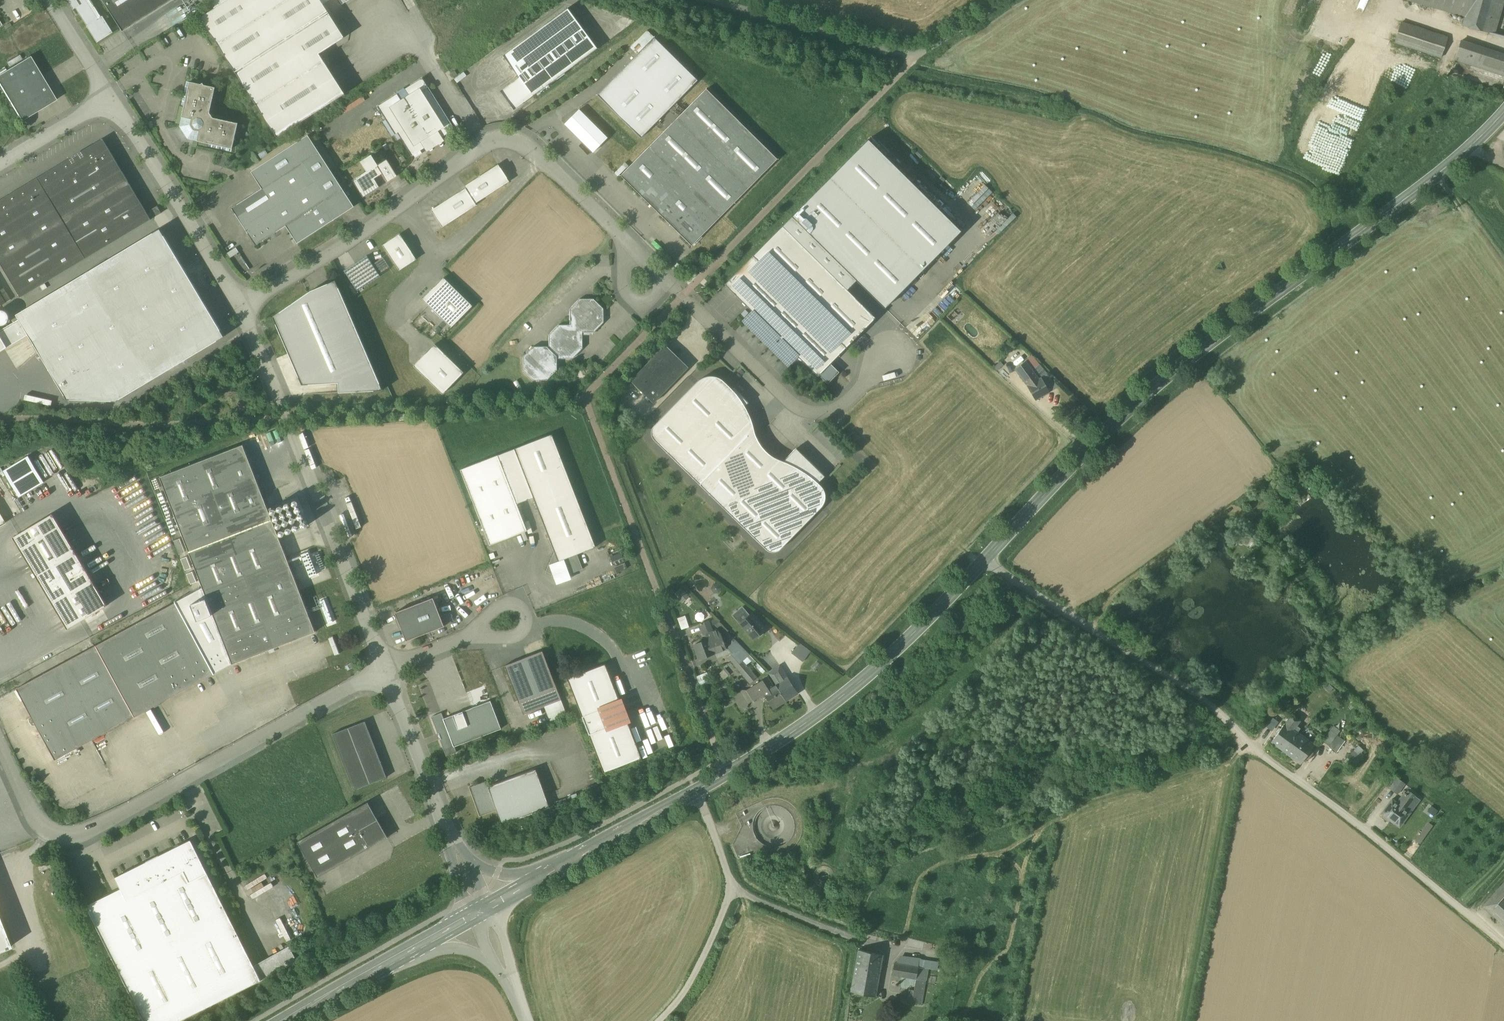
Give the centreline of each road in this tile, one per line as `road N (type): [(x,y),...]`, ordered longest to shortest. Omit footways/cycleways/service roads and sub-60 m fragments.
road 1 (secondary): [(988,558),(1128,412),(1415,194),(1503,113)]
road 2 (unclassified): [(988,558),(1193,691),(1503,944)]
road 3 (secondary): [(482,908),(798,727),(878,667),(988,558)]
road 4 (residential): [(0,748),(44,827),(86,833),(386,671)]
road 5 (residential): [(386,671),(240,305)]
road 6 (residential): [(662,269),(797,406),(817,410),(847,396),(890,349)]
road 7 (unclassified): [(1003,0),(921,53),(721,0)]
road 8 (residential): [(482,908),(386,671)]
road 9 (residential): [(240,305),(114,100)]
road 10 (secondary): [(278,1020),(482,908)]
road 11 (track): [(732,896),(887,948),(882,987)]
road 12 (residential): [(240,305),(402,201)]
road 13 (residential): [(402,201),(485,139),(507,133),(547,156)]
road 14 (residential): [(438,261),(547,156)]
road 15 (track): [(664,1020),(704,963),(732,896)]
road 16 (residential): [(114,100),(0,167)]
road 17 (residential): [(386,671),(508,623)]
road 18 (unclassified): [(530,1020),(482,908)]

